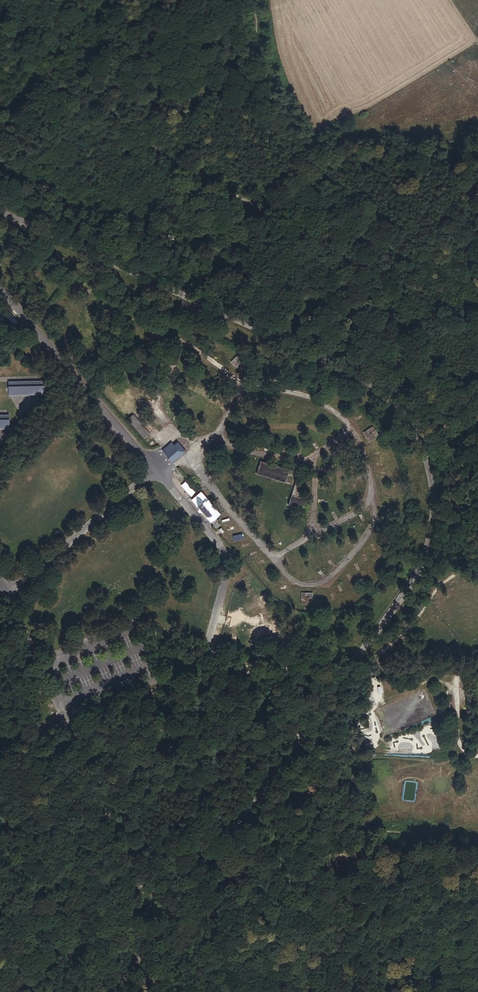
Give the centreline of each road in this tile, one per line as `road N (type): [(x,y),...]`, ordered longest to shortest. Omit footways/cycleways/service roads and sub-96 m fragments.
road 1 (unclassified): [(345,676),(477,669)]

